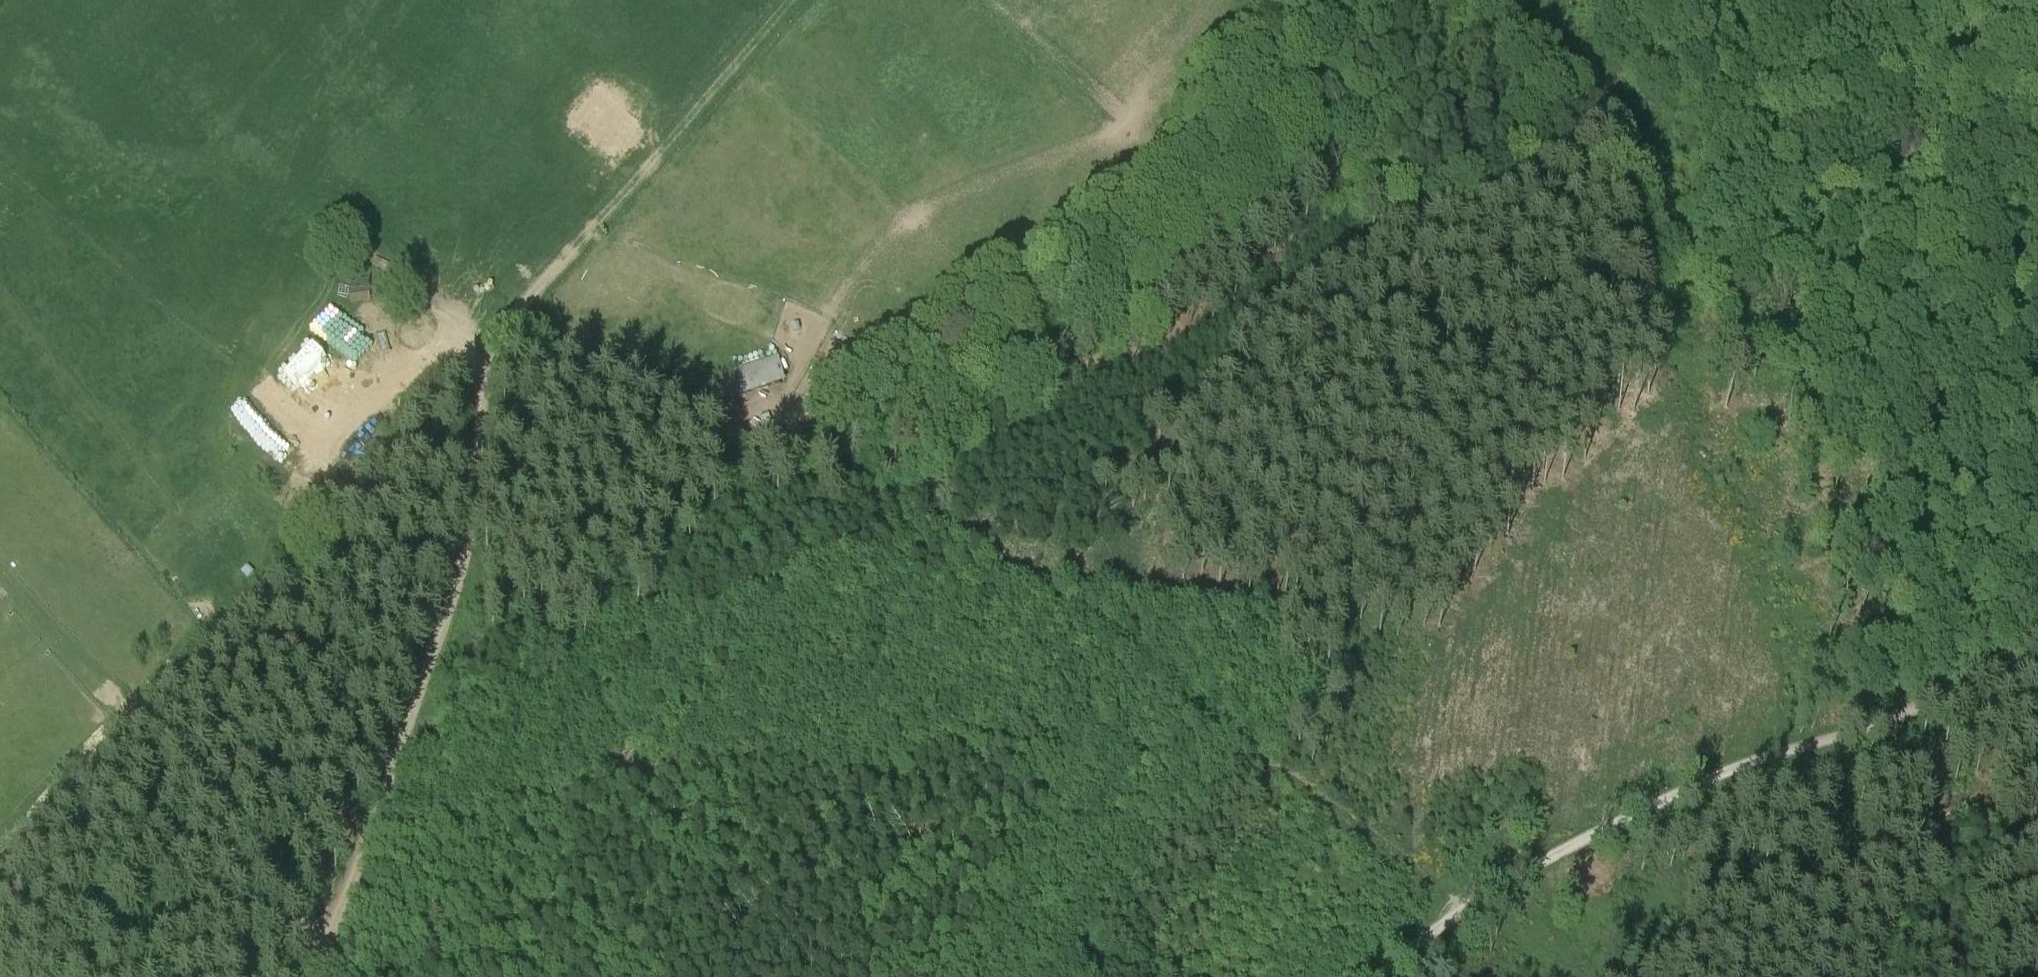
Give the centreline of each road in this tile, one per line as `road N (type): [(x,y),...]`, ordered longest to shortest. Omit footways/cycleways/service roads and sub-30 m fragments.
road 1 (track): [(1375,976),(1474,898),(1709,779),(1957,691),(2037,647)]
road 2 (track): [(315,976),(453,622),(479,389)]

